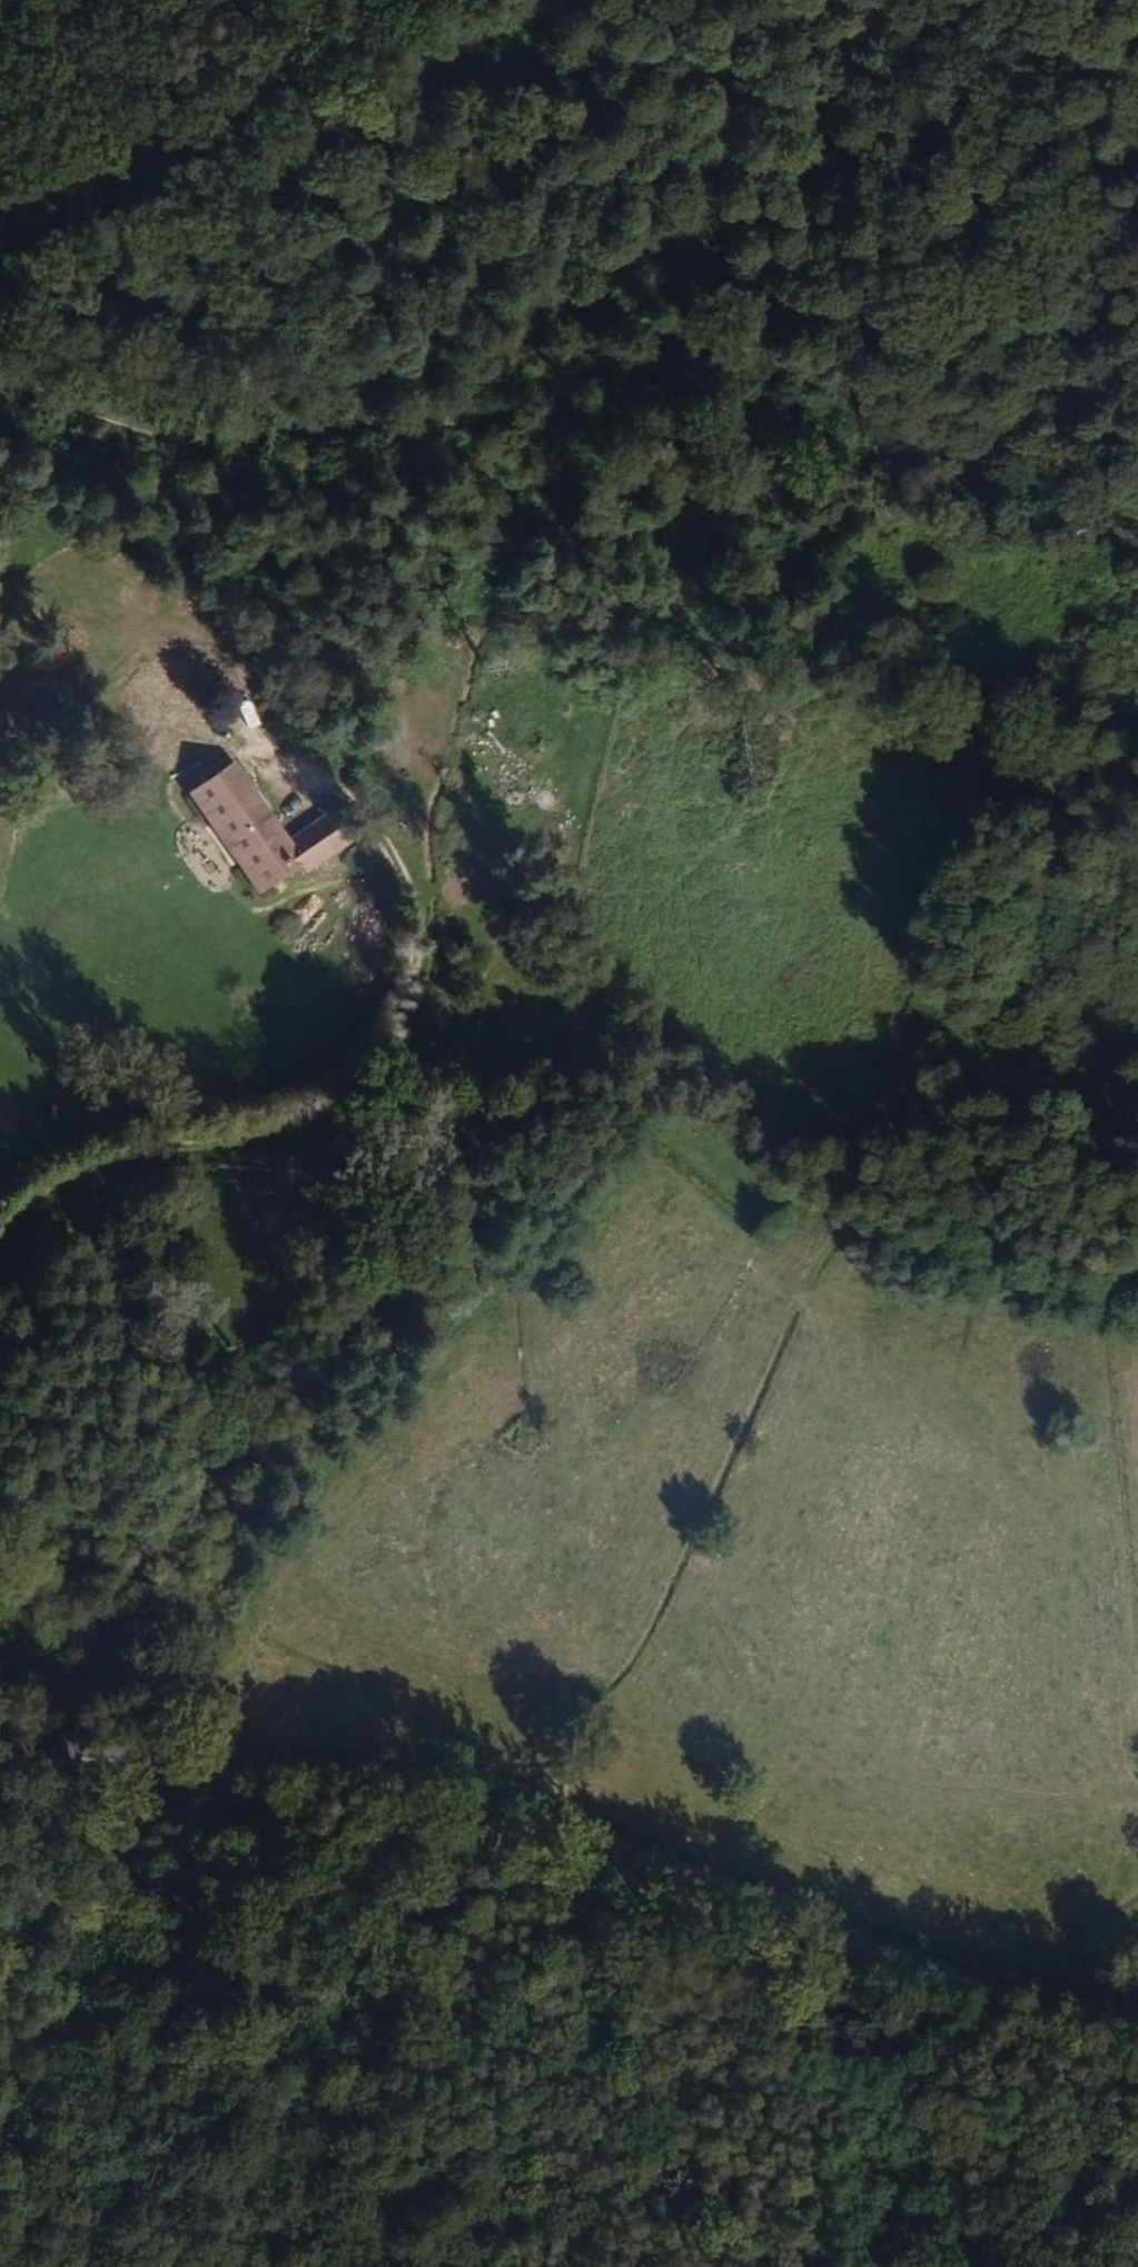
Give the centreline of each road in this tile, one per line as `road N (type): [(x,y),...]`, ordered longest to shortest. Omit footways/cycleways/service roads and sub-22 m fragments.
road 1 (secondary): [(1137,2030),(1027,2014),(471,1798),(379,1776),(0,1752)]
road 2 (track): [(0,1229),(48,1191),(135,1160),(275,1137),(349,1101),(398,1054),(430,1003),(425,915),(376,825)]

